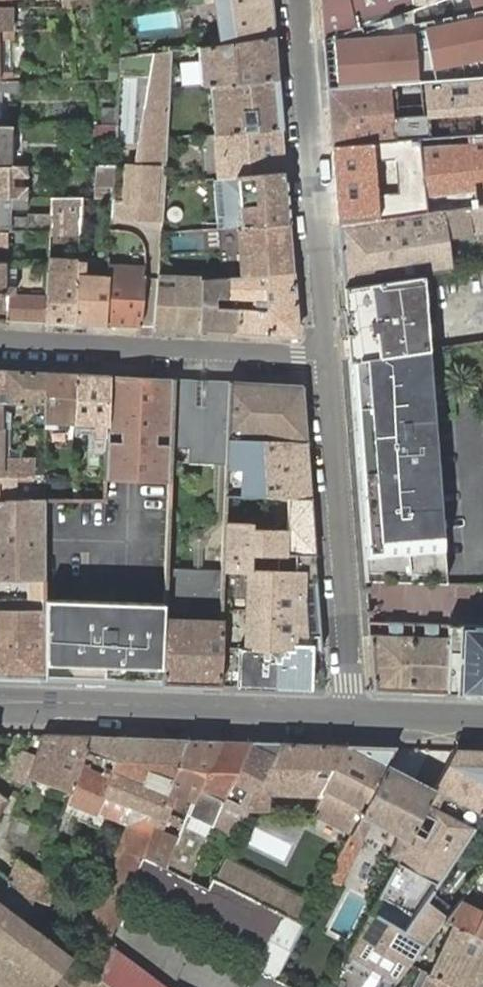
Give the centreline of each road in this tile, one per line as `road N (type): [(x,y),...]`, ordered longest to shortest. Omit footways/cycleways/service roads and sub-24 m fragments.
road 1 (residential): [(292,0),(323,361)]
road 2 (residential): [(323,361),(350,718)]
road 3 (tertiary): [(350,718),(0,705)]
road 4 (residential): [(323,361),(0,340)]
road 5 (tertiary): [(482,723),(350,718)]

